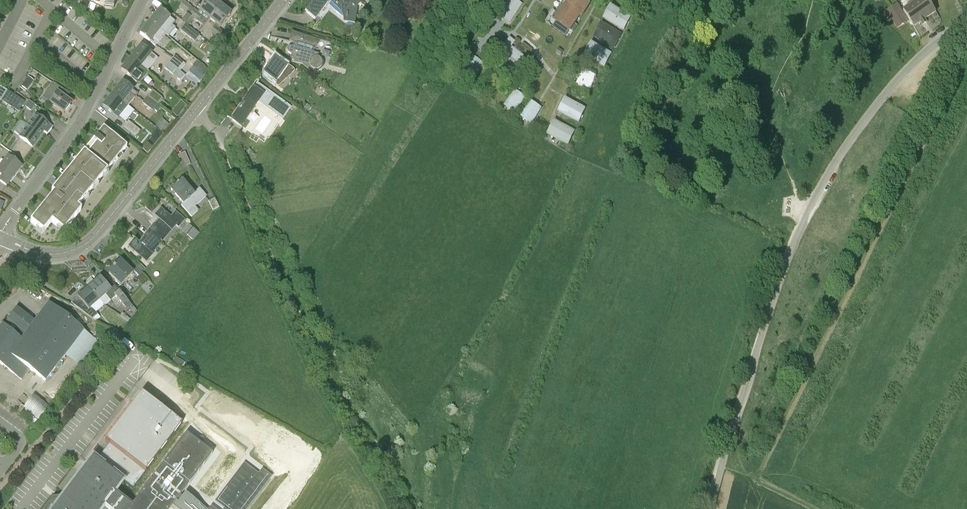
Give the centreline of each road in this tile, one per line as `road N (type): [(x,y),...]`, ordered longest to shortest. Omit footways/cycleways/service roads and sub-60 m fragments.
road 1 (unclassified): [(711,508),(768,317),(809,208),(885,93),(966,24)]
road 2 (unclassified): [(0,238),(44,254),(90,240),(283,0)]
road 3 (unclassified): [(0,236),(81,120),(143,0)]
road 4 (residential): [(27,508),(134,364)]

